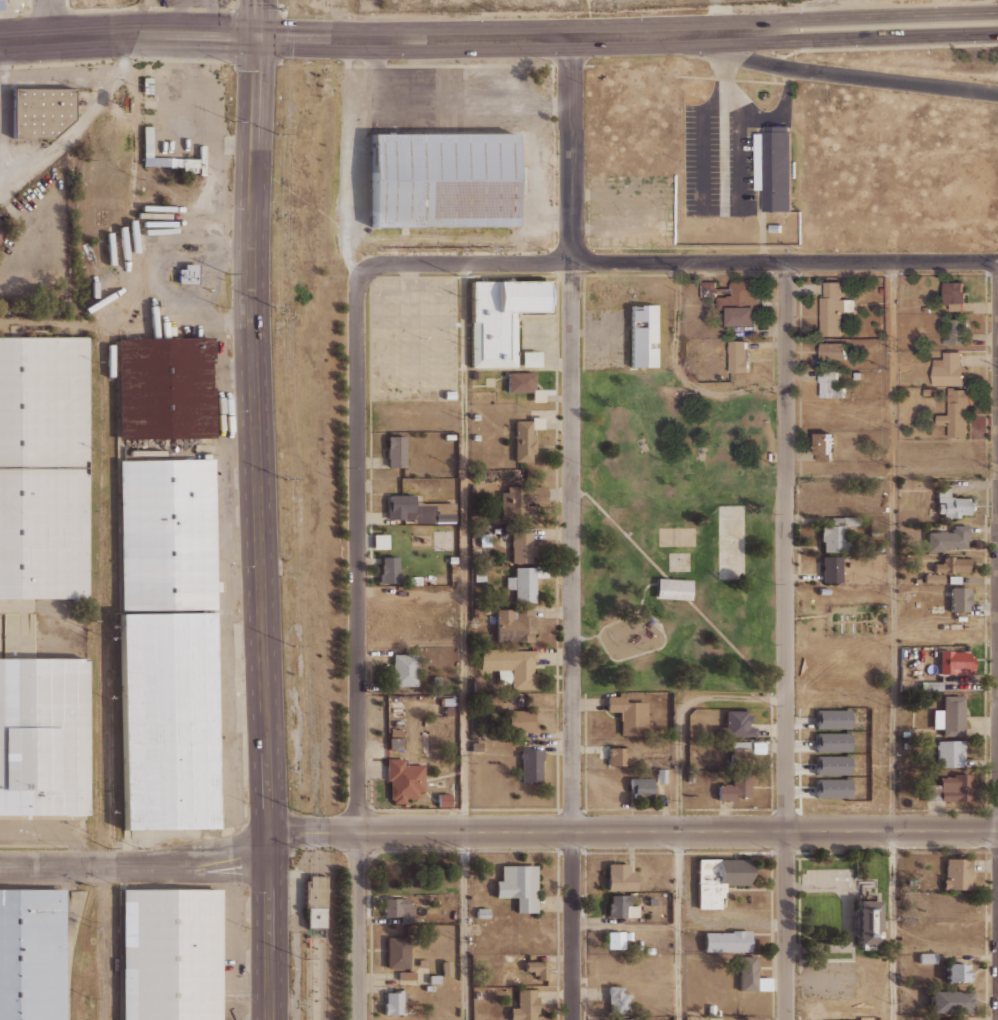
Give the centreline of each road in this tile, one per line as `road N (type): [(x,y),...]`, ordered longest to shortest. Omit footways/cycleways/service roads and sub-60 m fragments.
road 1 (secondary): [(259,35),(273,837)]
road 2 (residential): [(786,262),(787,1019)]
road 3 (residential): [(571,263),(573,1019)]
road 4 (residential): [(362,272),(355,301),(359,1019)]
road 5 (residential): [(273,837),(358,830),(997,830)]
road 6 (residential): [(571,263),(997,259)]
road 7 (primary): [(259,35),(572,36)]
road 8 (residential): [(697,33),(750,61),(997,94)]
road 9 (primary): [(997,12),(766,20),(697,33)]
road 10 (primary): [(697,33),(765,41),(997,33)]
road 11 (residential): [(273,837),(175,864),(0,864)]
road 12 (primary): [(0,39),(259,35)]
road 13 (residential): [(572,36),(571,263)]
road 14 (residential): [(362,272),(380,263),(571,263)]
road 15 (secondary): [(273,837),(274,1019)]
road 16 (primary): [(572,36),(697,33)]

